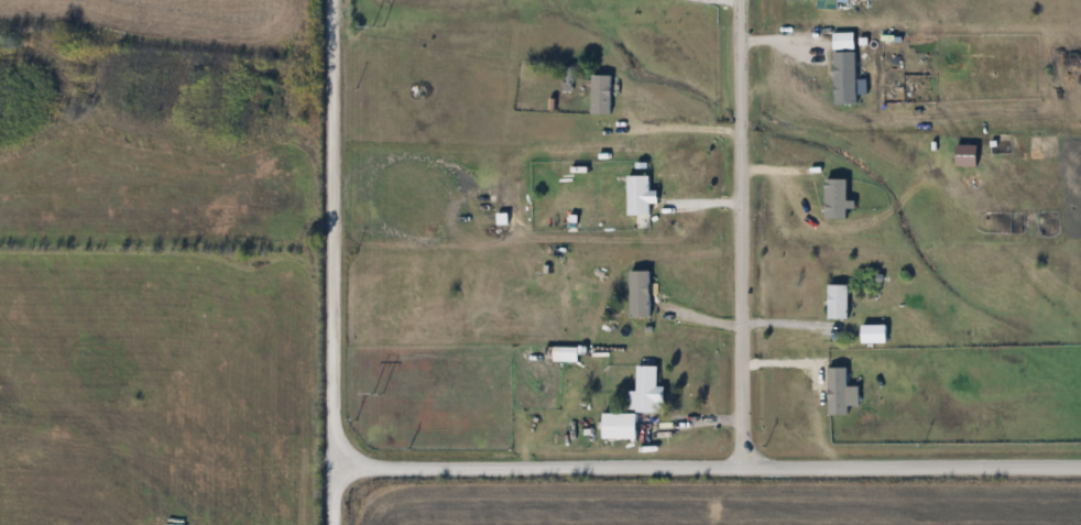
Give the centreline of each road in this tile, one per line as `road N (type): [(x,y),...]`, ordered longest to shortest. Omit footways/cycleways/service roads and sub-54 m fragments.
road 1 (residential): [(330,475),(1080,466)]
road 2 (residential): [(330,524),(330,0)]
road 3 (residential): [(735,469),(734,0)]

